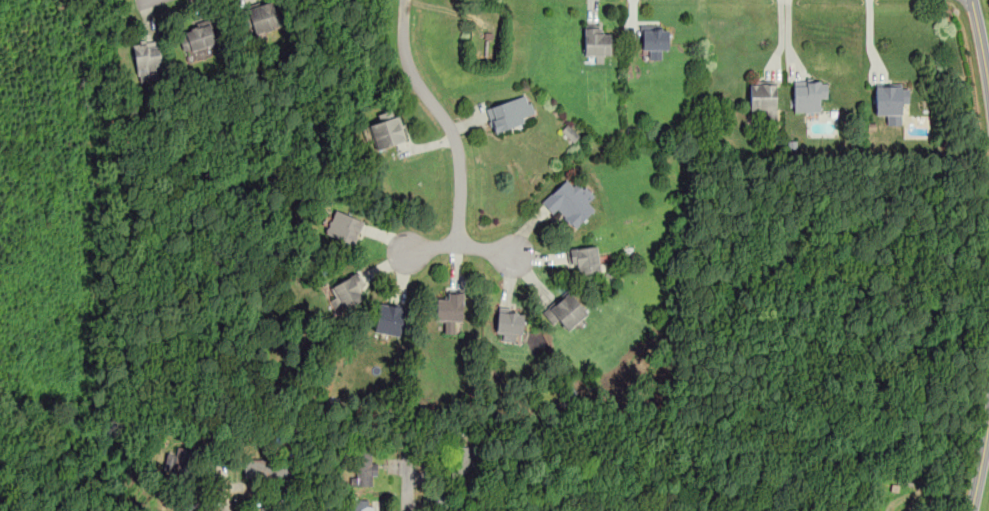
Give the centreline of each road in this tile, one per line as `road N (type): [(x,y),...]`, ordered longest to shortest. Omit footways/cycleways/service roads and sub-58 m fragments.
road 1 (residential): [(404,0),(407,63),(455,132),(458,243)]

